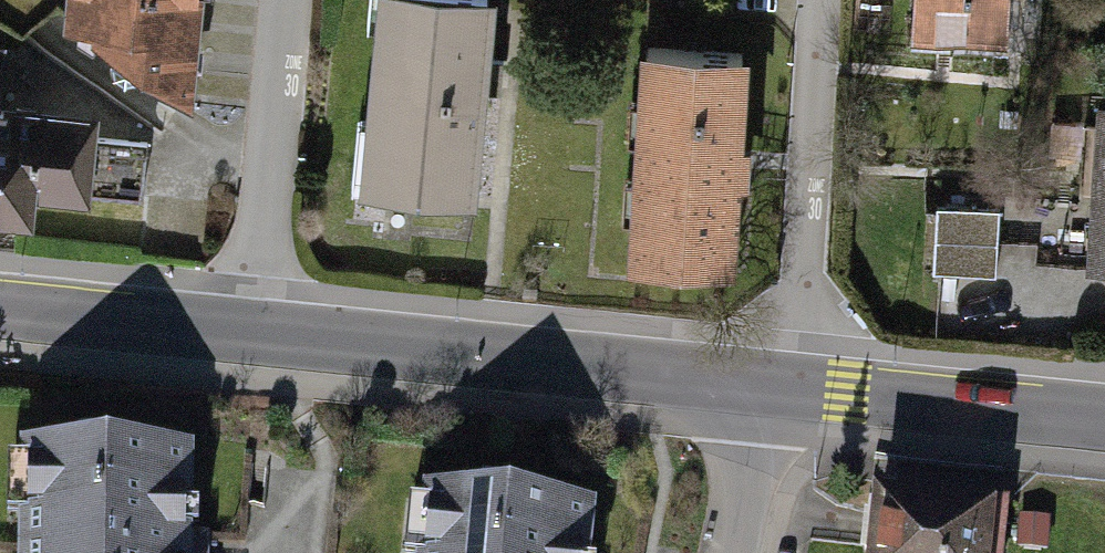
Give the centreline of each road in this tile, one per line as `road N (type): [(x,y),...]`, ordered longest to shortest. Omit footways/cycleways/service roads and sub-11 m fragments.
road 1 (tertiary): [(764,383),(255,331)]
road 2 (residential): [(795,386),(818,0)]
road 3 (residential): [(255,331),(289,0)]
road 4 (tertiary): [(1104,418),(795,386)]
road 5 (tertiary): [(255,331),(0,305)]
road 6 (residential): [(732,552),(764,383)]

